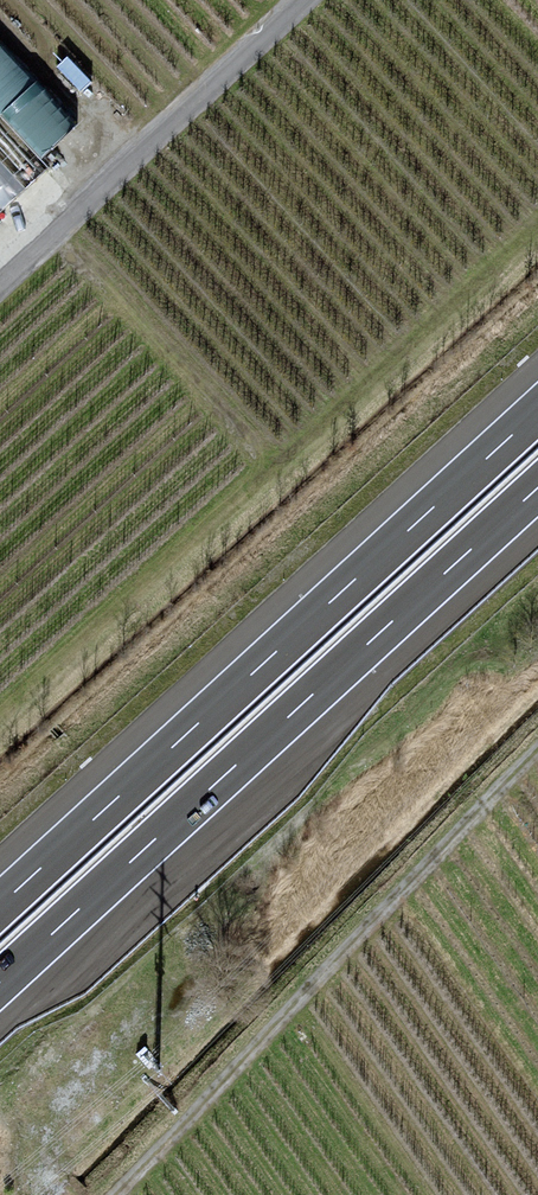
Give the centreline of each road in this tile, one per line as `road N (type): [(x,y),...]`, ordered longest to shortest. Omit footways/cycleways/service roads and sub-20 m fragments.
road 1 (motorway): [(537,410),(0,905)]
road 2 (motorway): [(0,982),(537,488)]
road 3 (track): [(537,751),(114,1194)]
road 4 (unclassified): [(303,0),(0,284)]

